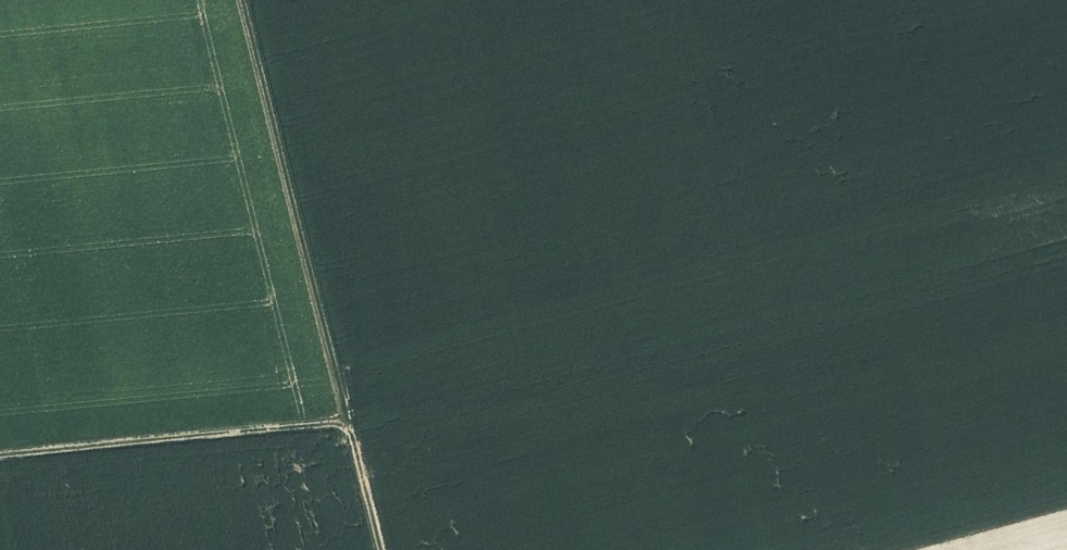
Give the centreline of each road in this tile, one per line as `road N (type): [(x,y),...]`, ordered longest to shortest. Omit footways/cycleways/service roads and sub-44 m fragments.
road 1 (track): [(347,413),(243,0)]
road 2 (track): [(0,448),(347,413)]
road 3 (track): [(381,549),(347,413)]

